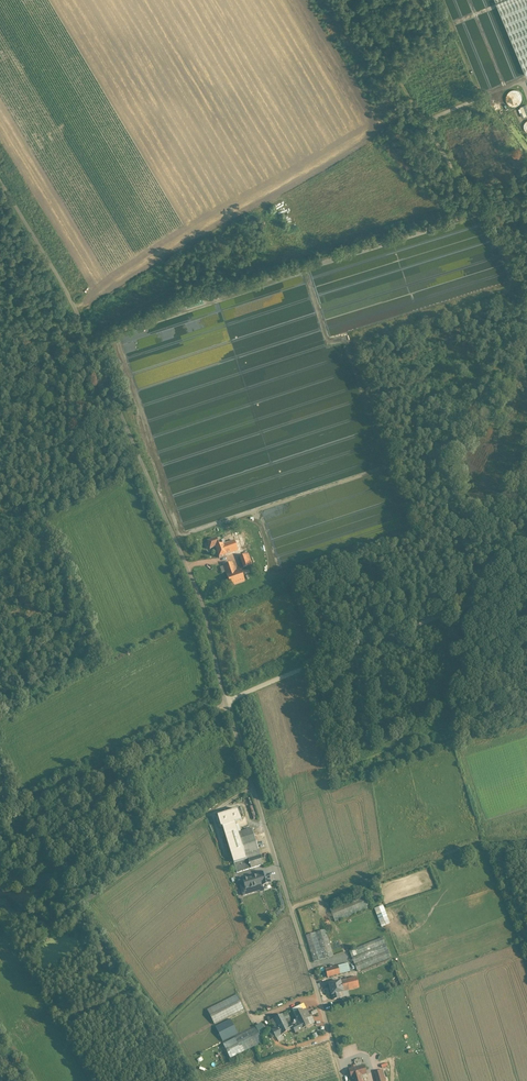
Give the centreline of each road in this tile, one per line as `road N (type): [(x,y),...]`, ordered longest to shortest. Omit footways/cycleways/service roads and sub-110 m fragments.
road 1 (unclassified): [(0,180),(94,344),(203,604),(225,703),(345,1080)]
road 2 (track): [(526,288),(350,0)]
road 3 (track): [(526,581),(225,703)]
road 4 (track): [(0,822),(225,703)]
road 5 (track): [(73,307),(279,189)]
road 6 (track): [(252,789),(86,904)]
road 7 (track): [(177,1025),(233,975),(258,1020)]

